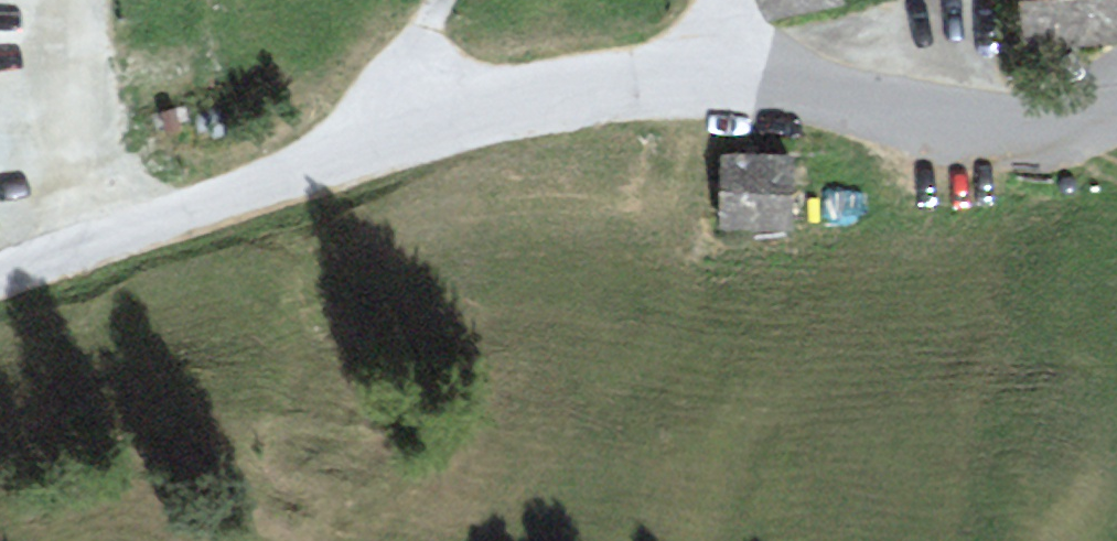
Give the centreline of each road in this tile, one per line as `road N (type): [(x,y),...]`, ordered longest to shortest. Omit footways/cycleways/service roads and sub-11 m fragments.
road 1 (unclassified): [(715,85),(575,98),(451,126),(0,275)]
road 2 (unclassified): [(1116,120),(987,124),(715,85)]
road 3 (track): [(104,240),(81,124),(76,0)]

